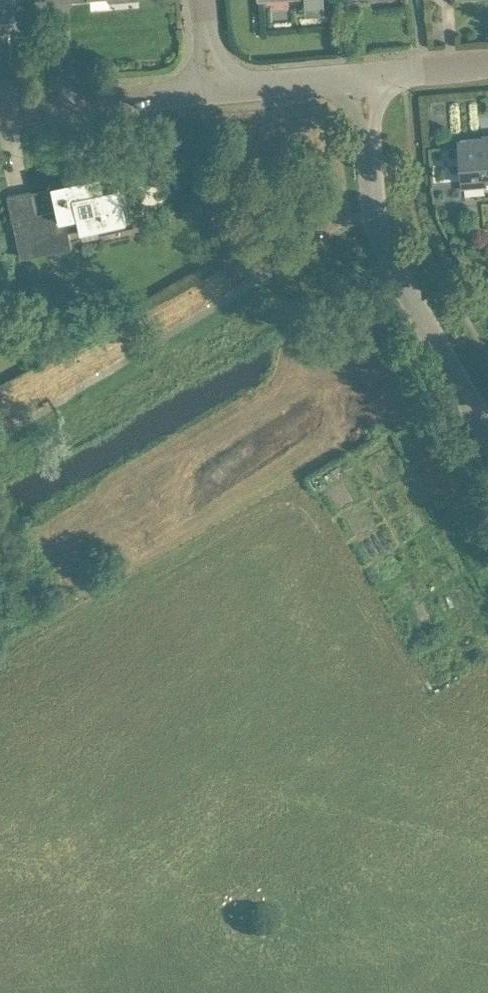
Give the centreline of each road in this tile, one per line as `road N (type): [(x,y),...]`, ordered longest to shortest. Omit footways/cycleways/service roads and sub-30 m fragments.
road 1 (residential): [(487,427),(389,245),(376,204),(366,74)]
road 2 (residential): [(0,118),(209,87)]
road 3 (residential): [(209,87),(366,74)]
road 4 (residential): [(366,74),(487,63)]

